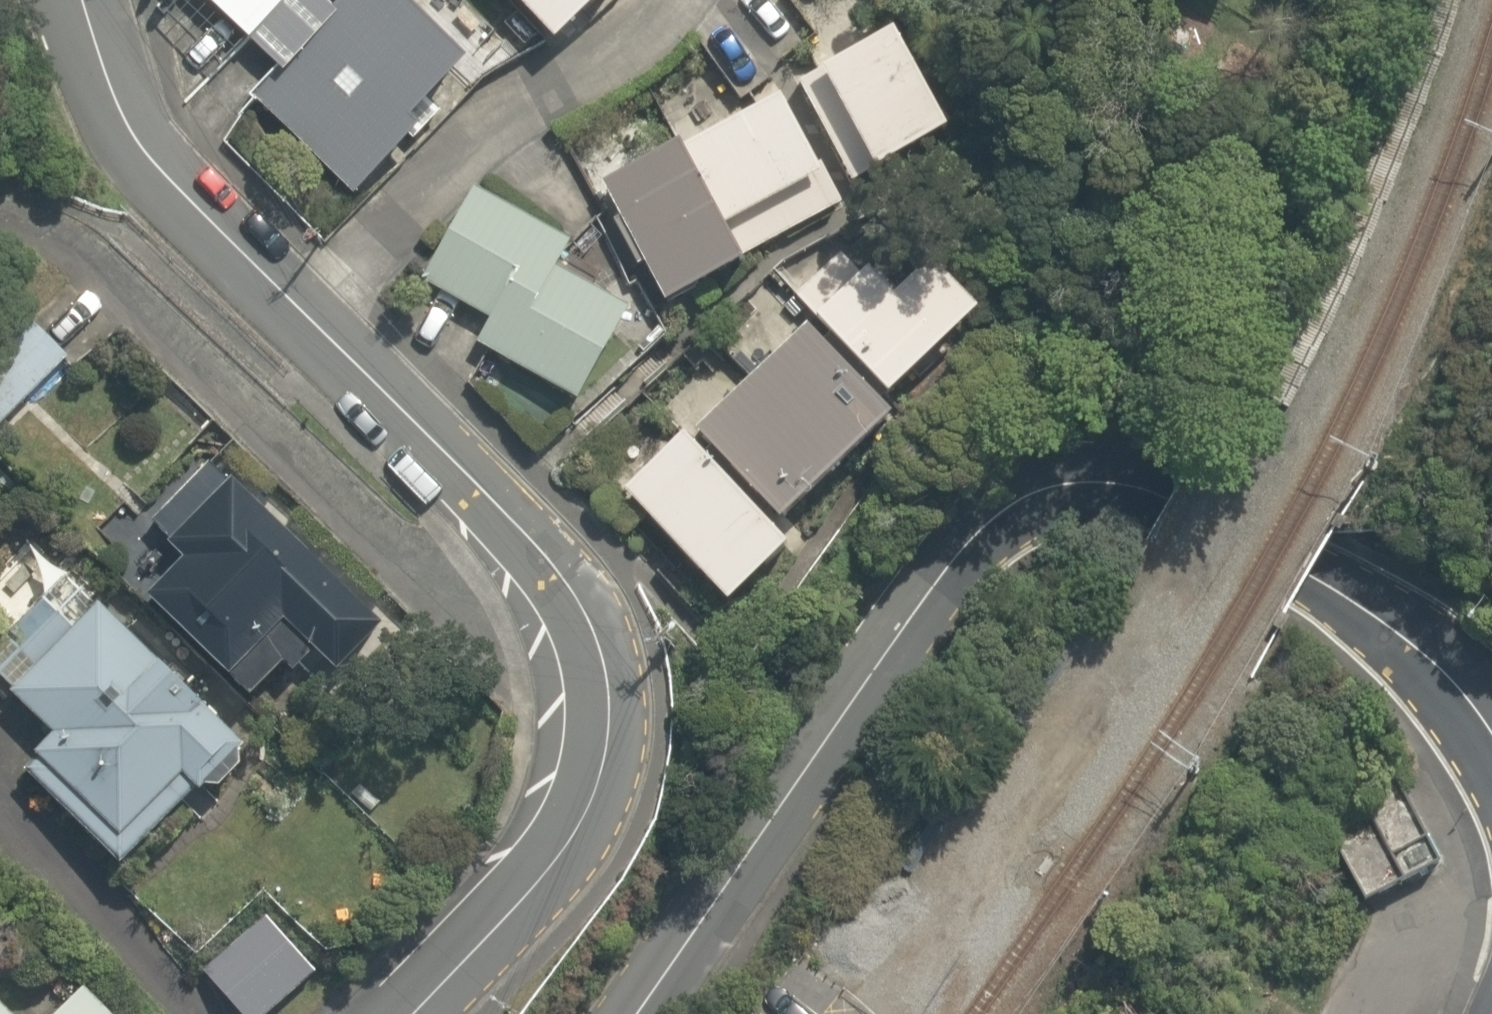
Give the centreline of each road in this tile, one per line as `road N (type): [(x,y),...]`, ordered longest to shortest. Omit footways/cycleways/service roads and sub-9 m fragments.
road 1 (residential): [(434,1013),(539,910),(598,792),(591,702),(540,558),(240,271),(115,130),(63,0)]
road 2 (residential): [(1491,731),(1456,685),(1329,580),(1140,498),(1049,496),(1009,512),(964,548),(642,1013)]
road 3 (track): [(865,1013),(1149,629),(1278,408),(1444,80)]

